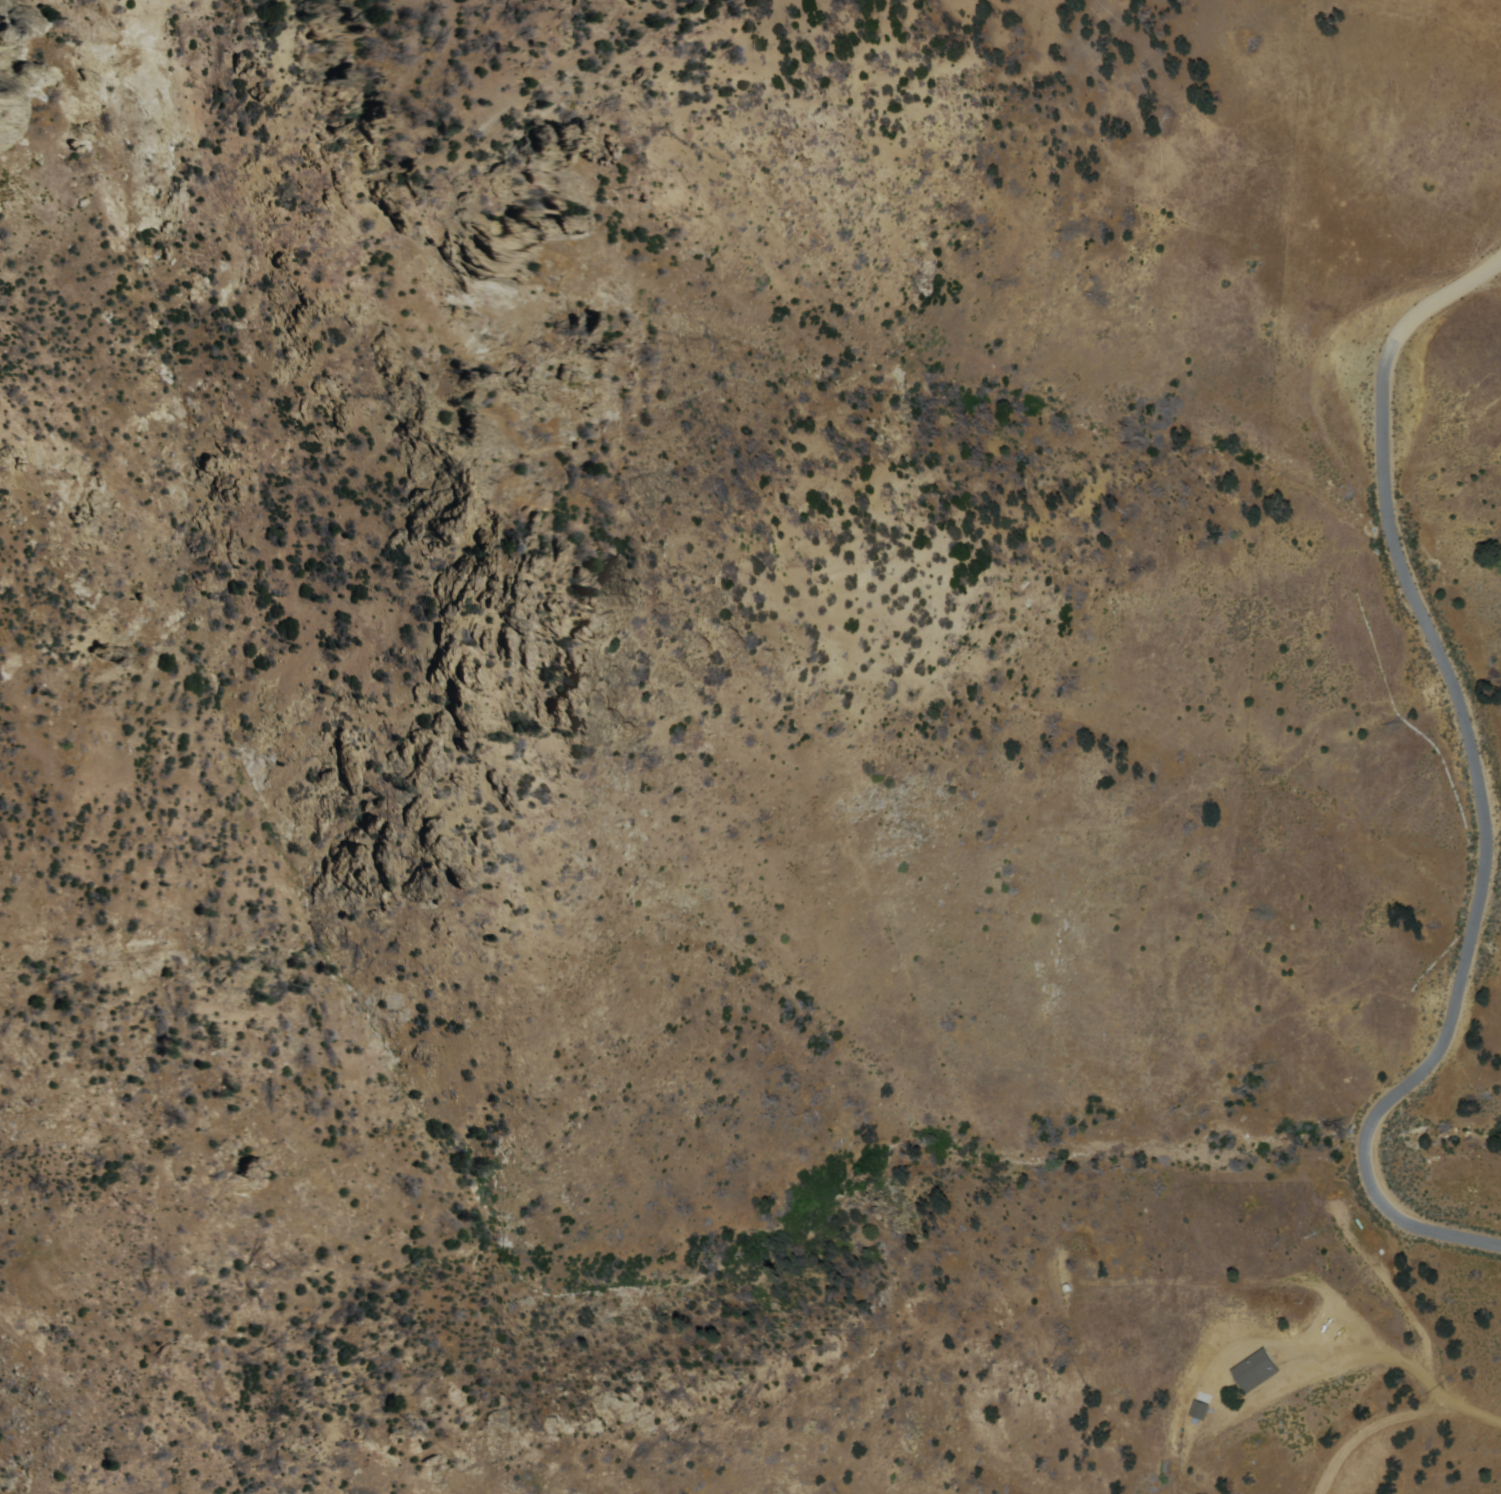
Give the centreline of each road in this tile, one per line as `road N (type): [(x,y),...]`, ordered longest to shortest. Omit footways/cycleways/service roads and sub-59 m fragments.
road 1 (residential): [(1303,1493),(1380,1318),(1387,1229),(1426,1219),(1500,1241)]

